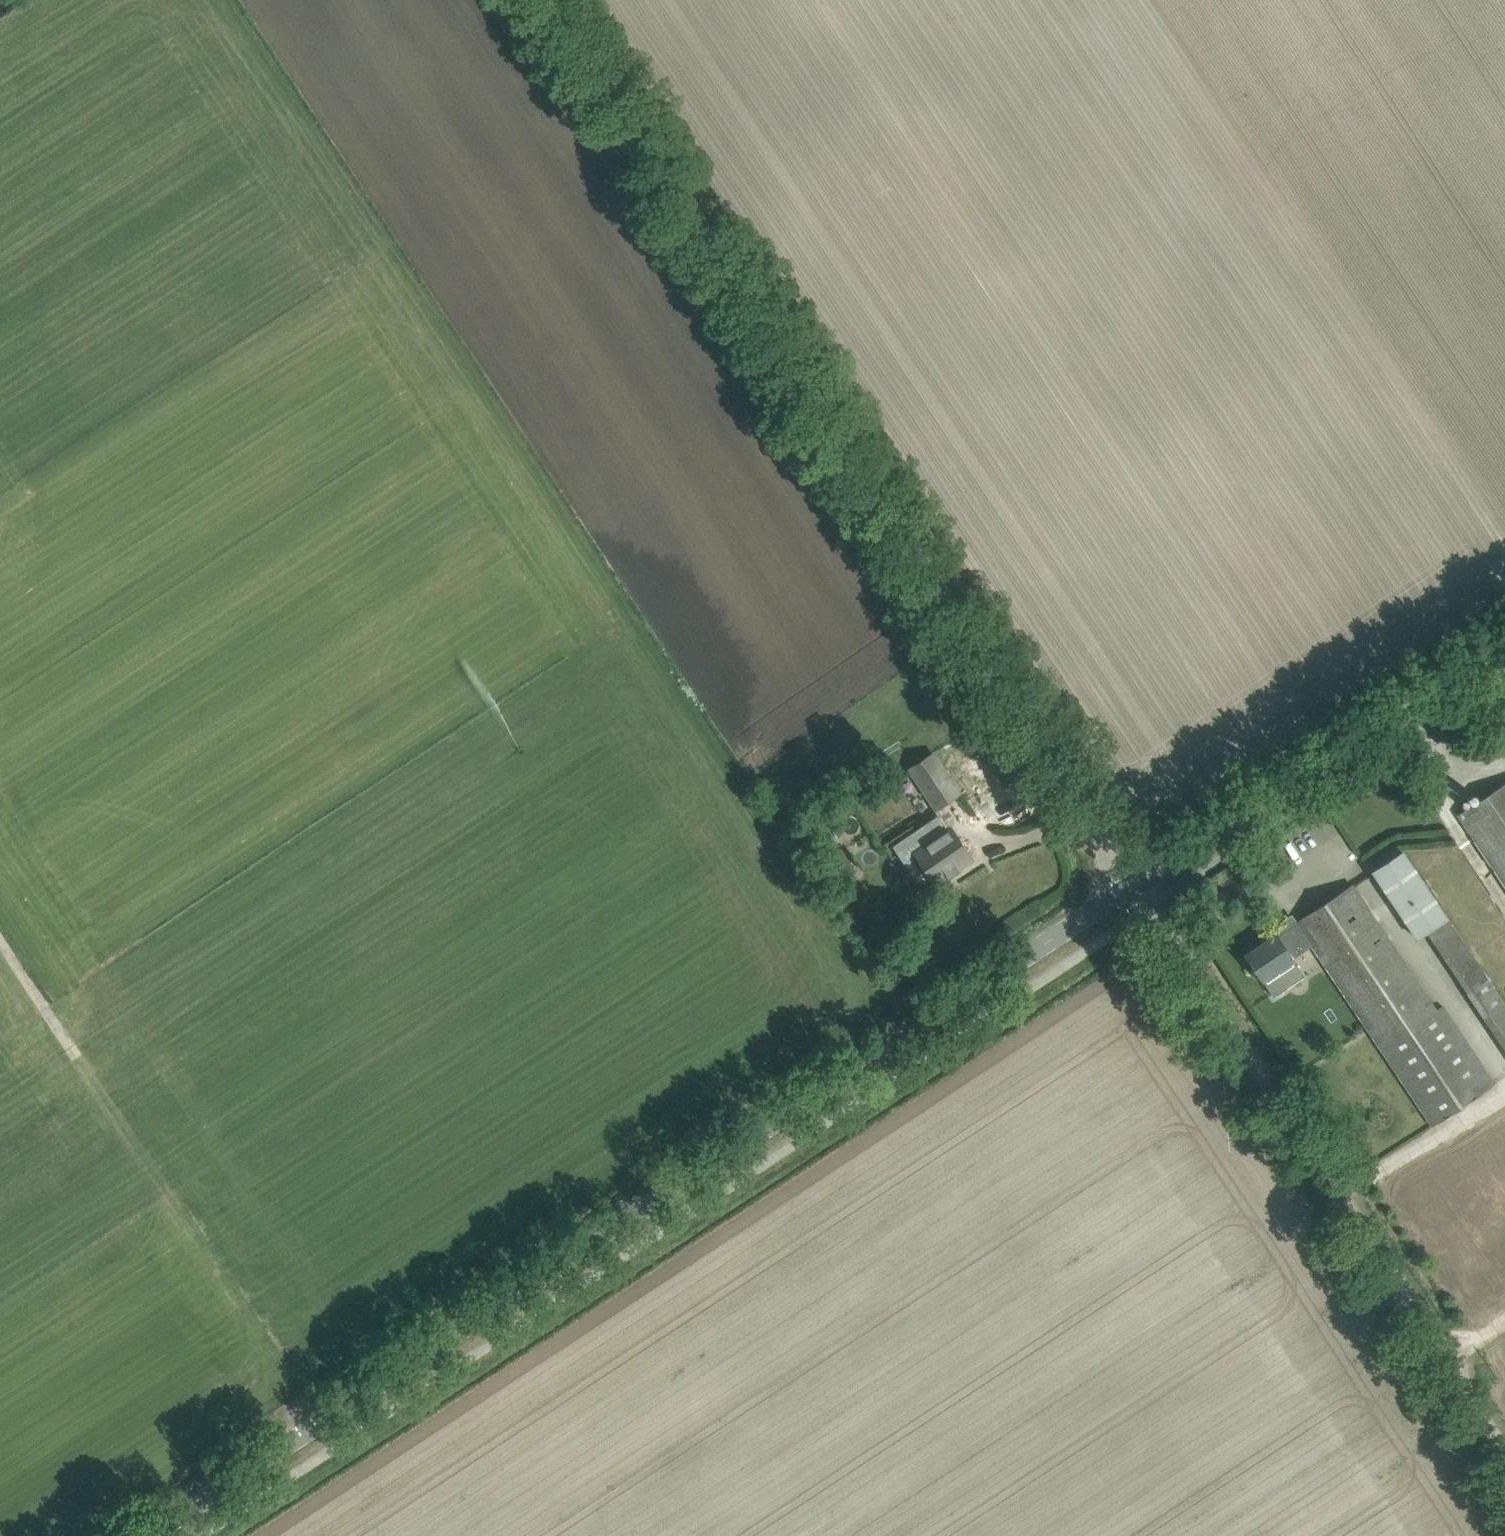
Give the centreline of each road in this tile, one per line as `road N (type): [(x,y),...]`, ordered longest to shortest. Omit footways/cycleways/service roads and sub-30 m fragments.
road 1 (tertiary): [(145,1535),(1132,884)]
road 2 (tertiary): [(1132,884),(550,0)]
road 3 (track): [(1146,909),(1504,1466)]
road 4 (tertiary): [(1132,884),(1504,640)]

